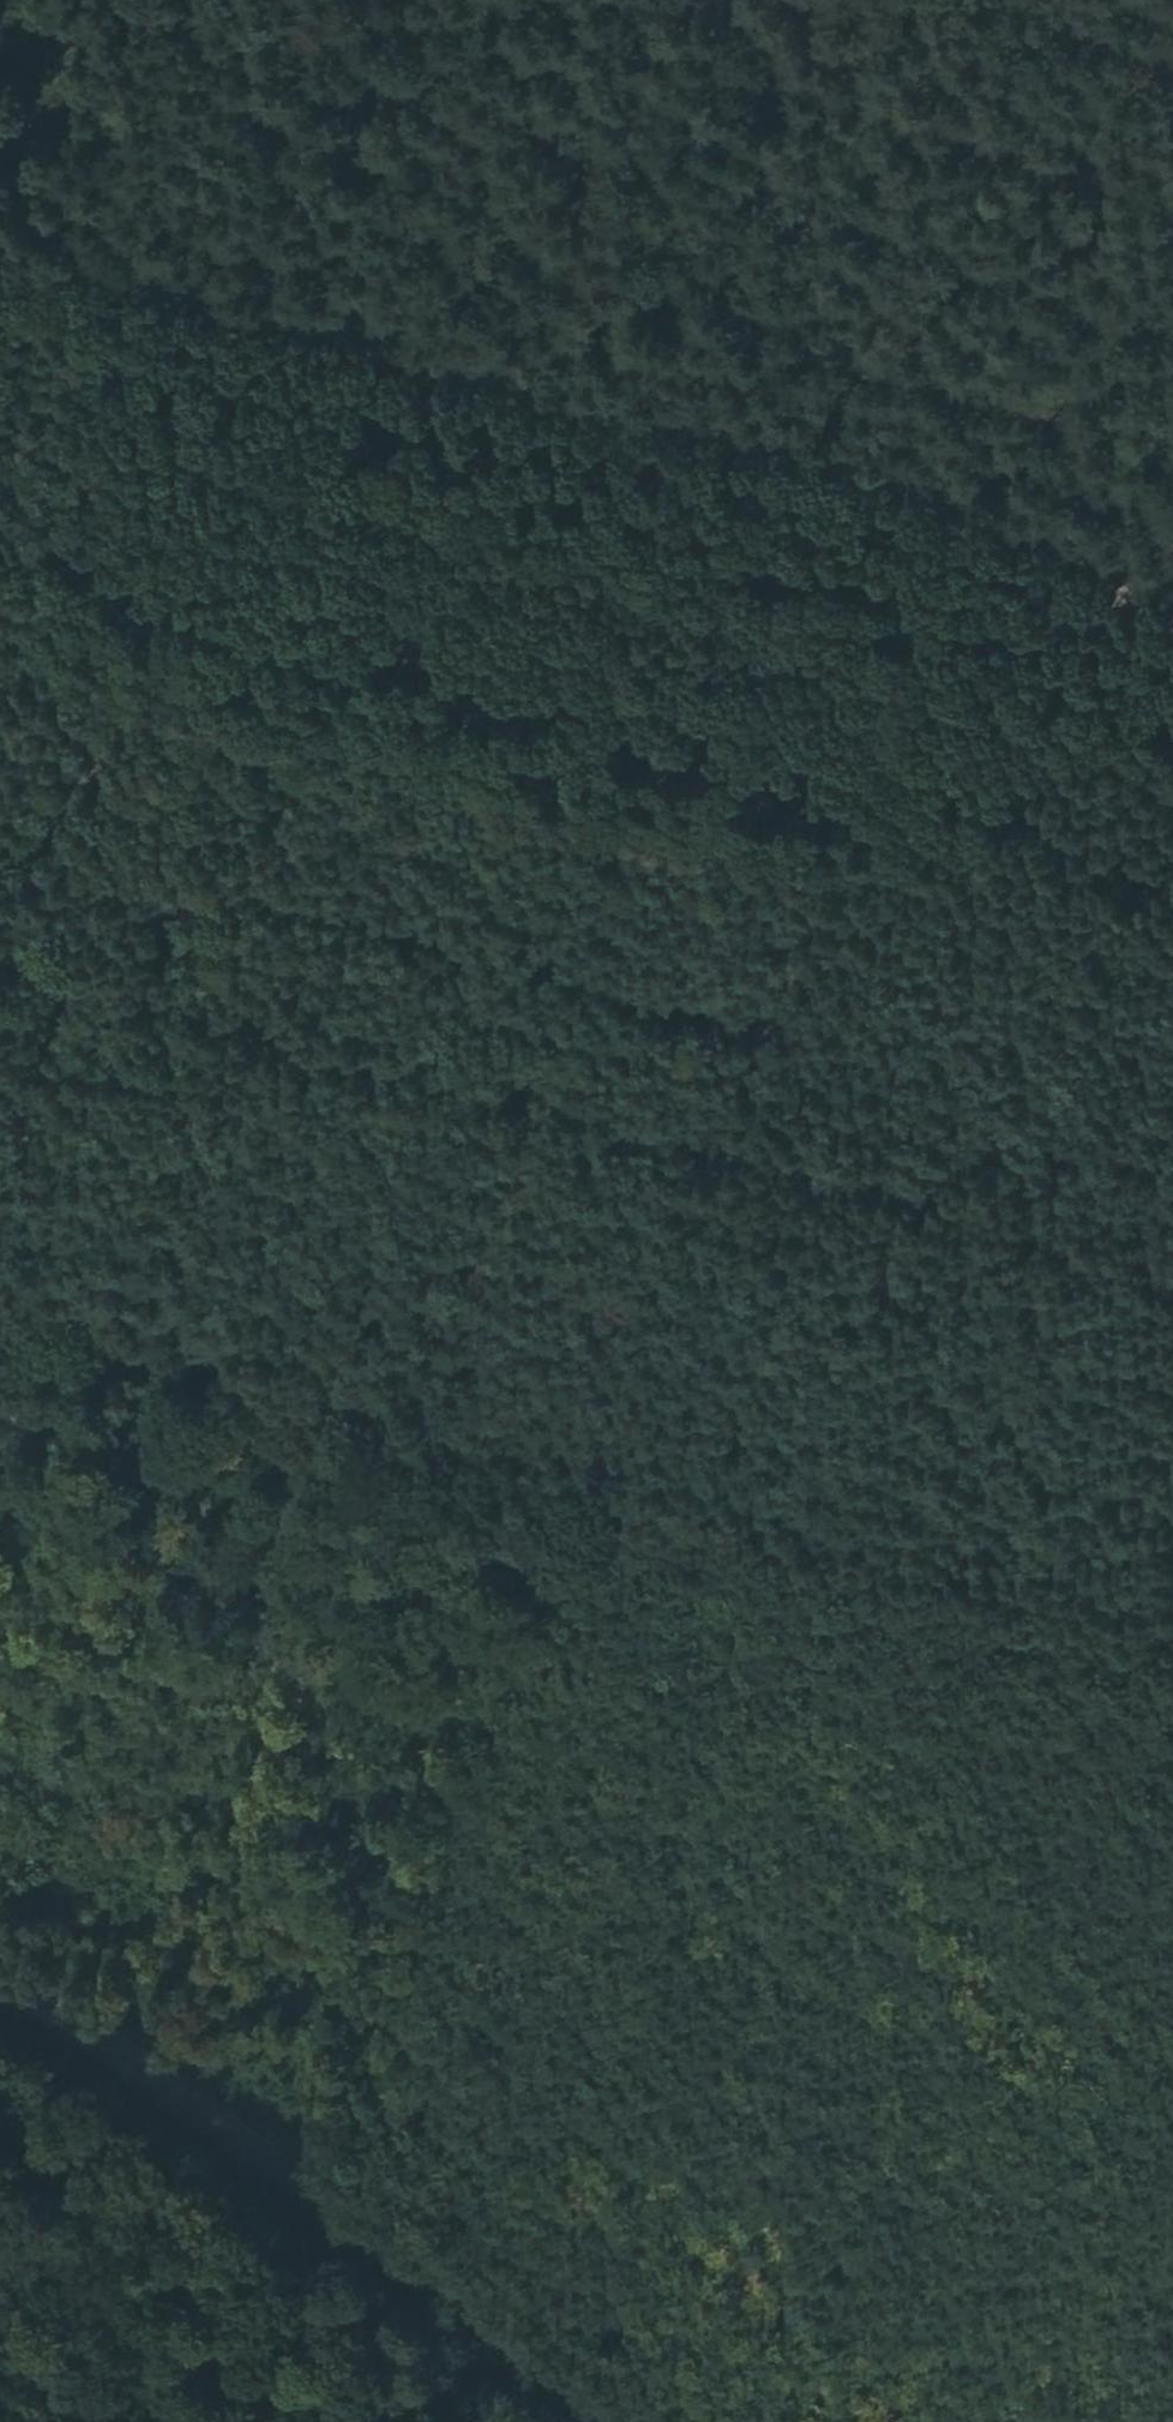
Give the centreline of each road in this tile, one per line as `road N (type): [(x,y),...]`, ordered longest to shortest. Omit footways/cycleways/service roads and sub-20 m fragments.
road 1 (track): [(1172,598),(954,509),(121,266)]
road 2 (tertiary): [(0,1994),(212,2127),(594,2421)]

